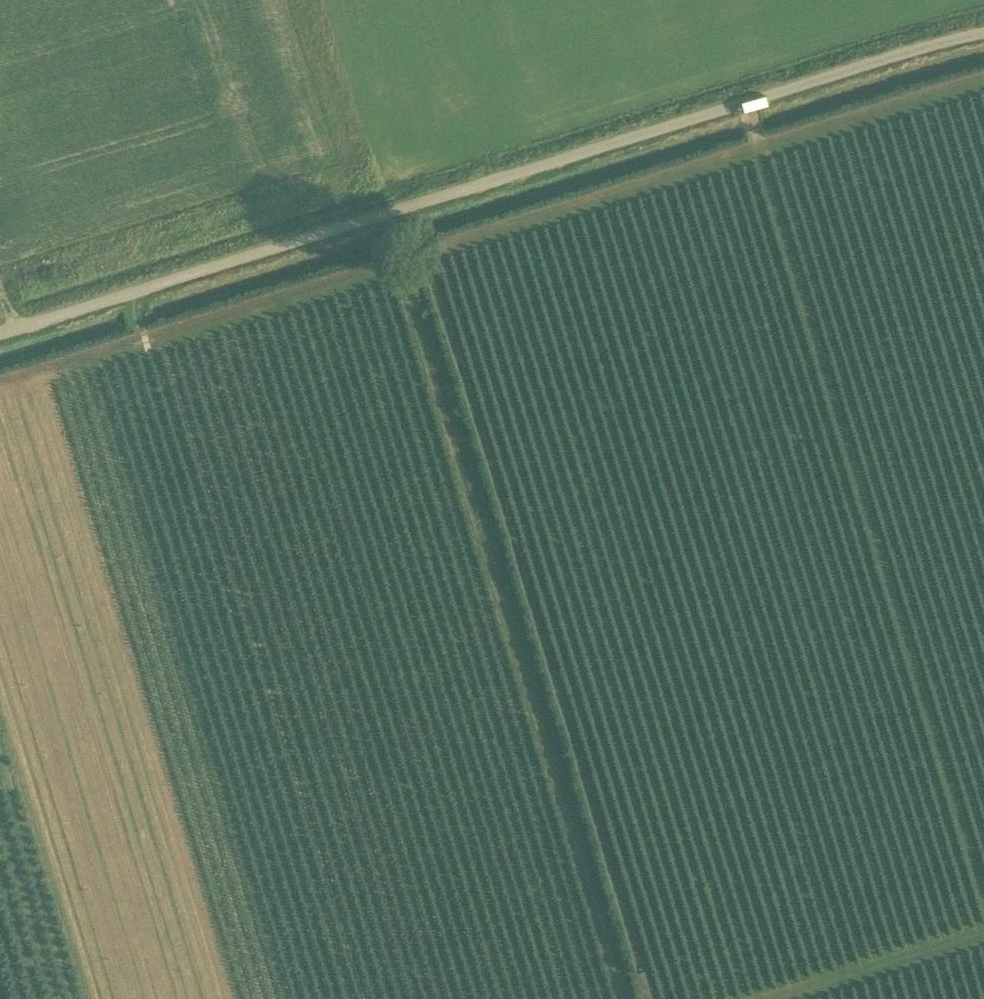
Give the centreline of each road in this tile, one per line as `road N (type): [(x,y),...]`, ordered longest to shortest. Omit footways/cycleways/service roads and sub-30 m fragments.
road 1 (unclassified): [(0,334),(983,34)]

